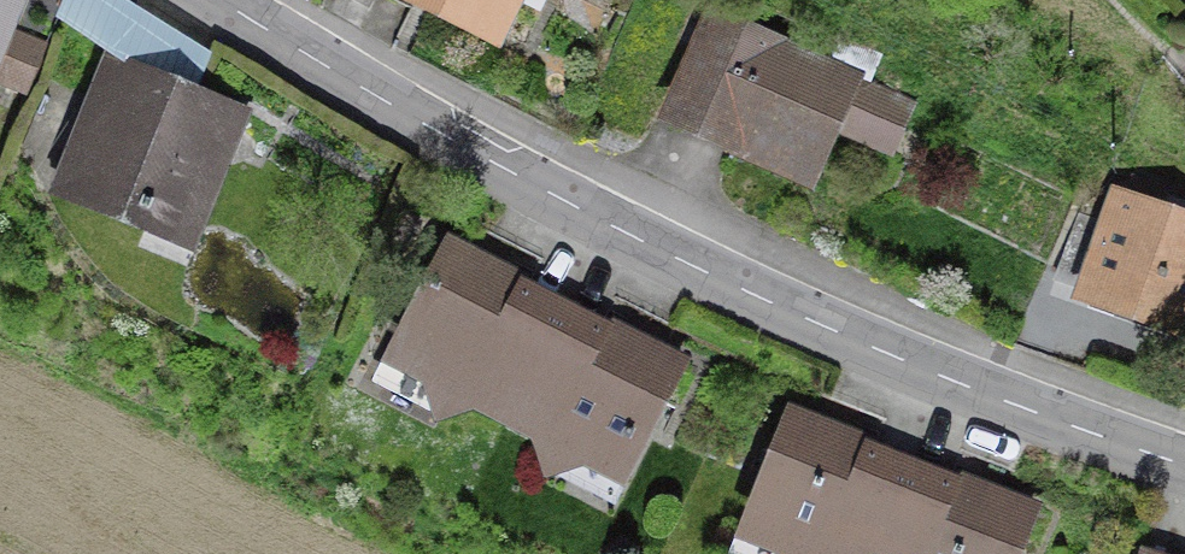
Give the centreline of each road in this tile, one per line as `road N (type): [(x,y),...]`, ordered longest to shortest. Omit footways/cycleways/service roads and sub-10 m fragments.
road 1 (residential): [(1184,465),(777,307),(521,180),(229,0)]

